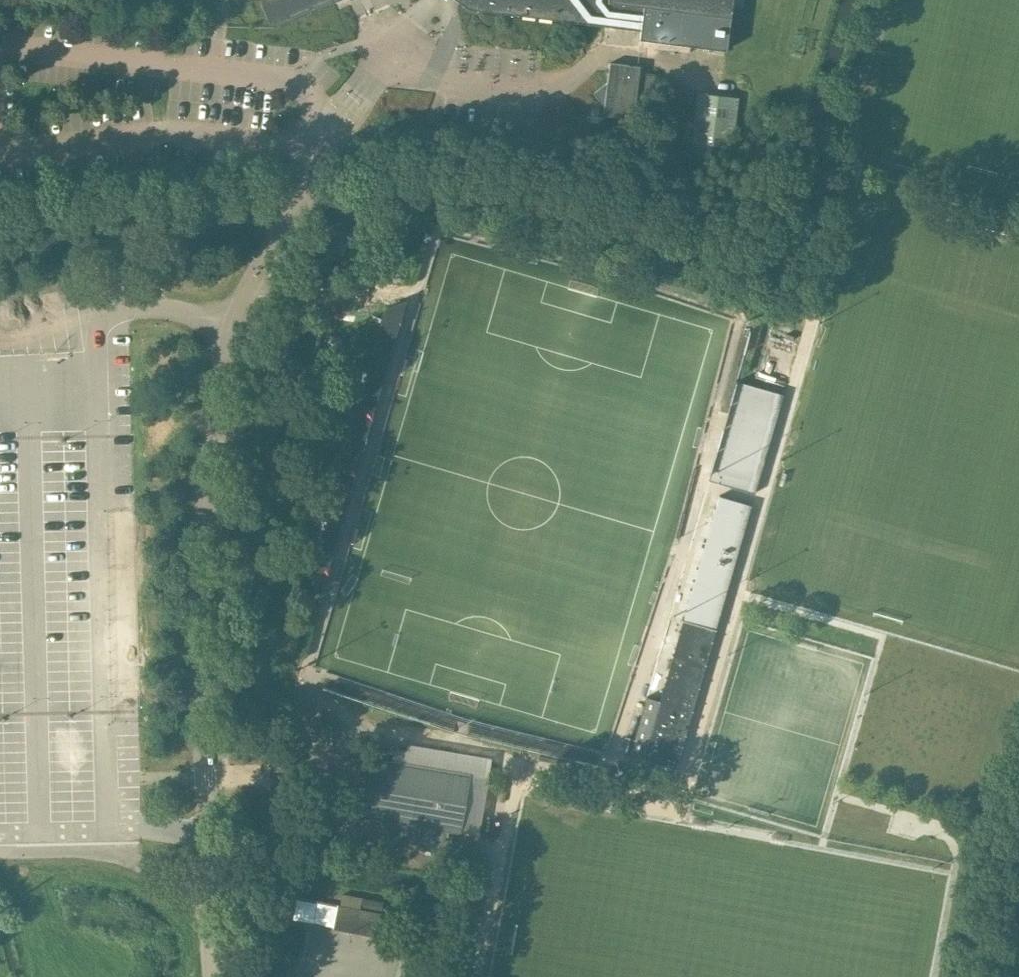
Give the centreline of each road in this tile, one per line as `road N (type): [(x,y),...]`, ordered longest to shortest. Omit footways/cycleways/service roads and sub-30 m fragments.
road 1 (unclassified): [(213,976),(200,567),(227,349),(256,274),(355,92)]

